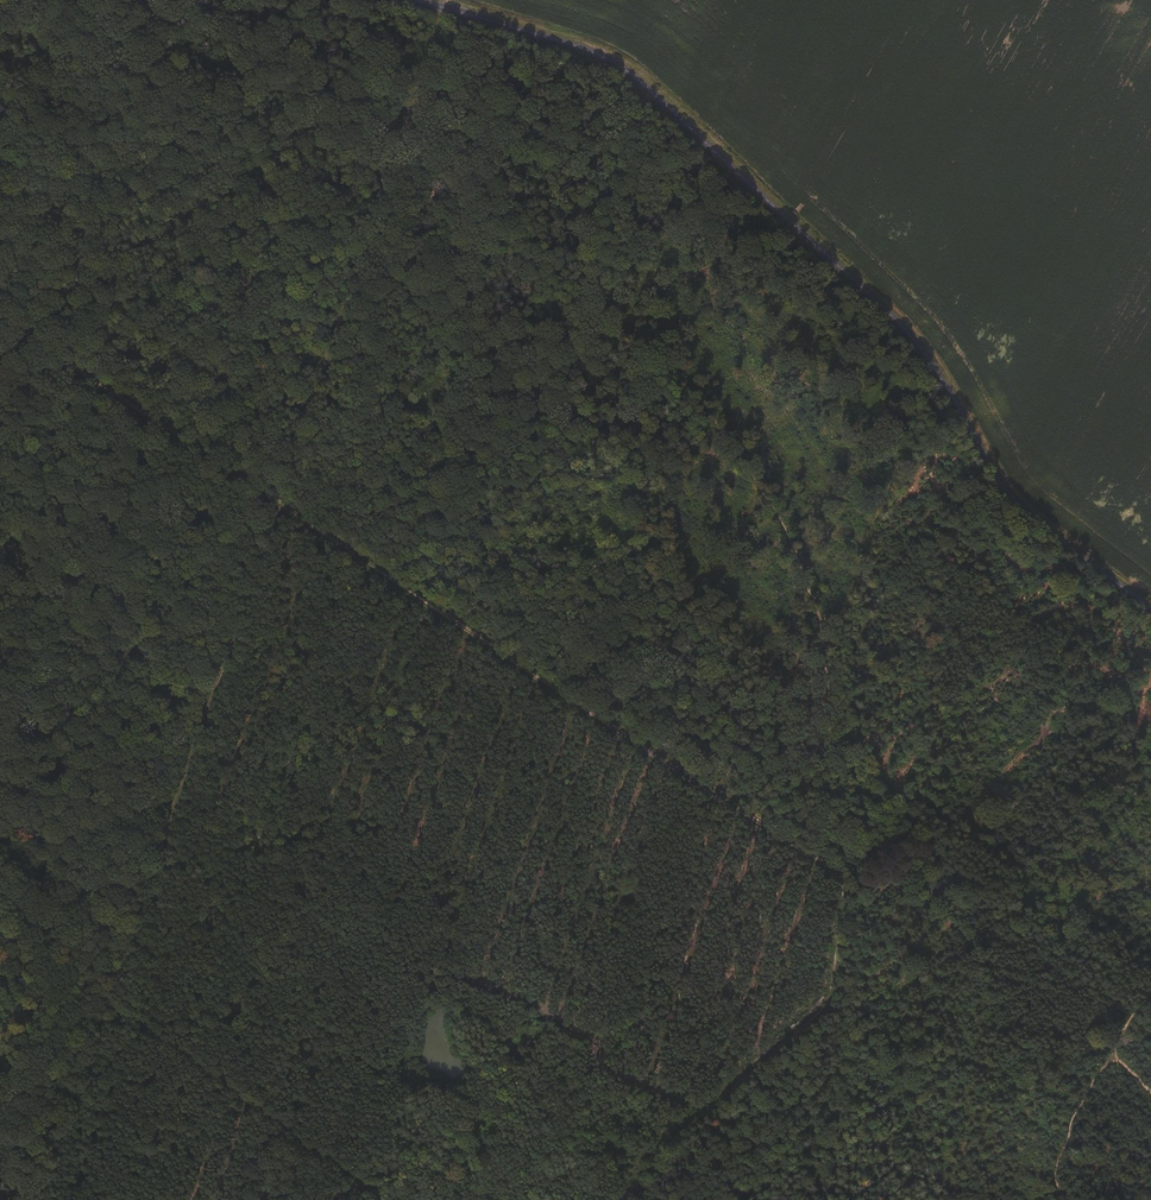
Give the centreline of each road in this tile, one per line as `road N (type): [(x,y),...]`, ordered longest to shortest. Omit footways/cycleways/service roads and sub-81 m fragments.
road 1 (tertiary): [(416,0),(598,54),(632,75),(919,345),(1019,509),(1150,611)]
road 2 (track): [(43,1199),(274,501)]
road 3 (track): [(843,870),(274,501)]
road 4 (track): [(600,249),(602,283),(622,325),(700,390),(788,530),(831,622),(831,642)]
road 5 (track): [(274,501),(420,91)]
road 6 (track): [(0,316),(274,501)]
road 7 (track): [(1147,994),(927,828)]
road 8 (track): [(648,88),(607,187),(600,249)]
road 9 (track): [(831,642),(843,808)]

